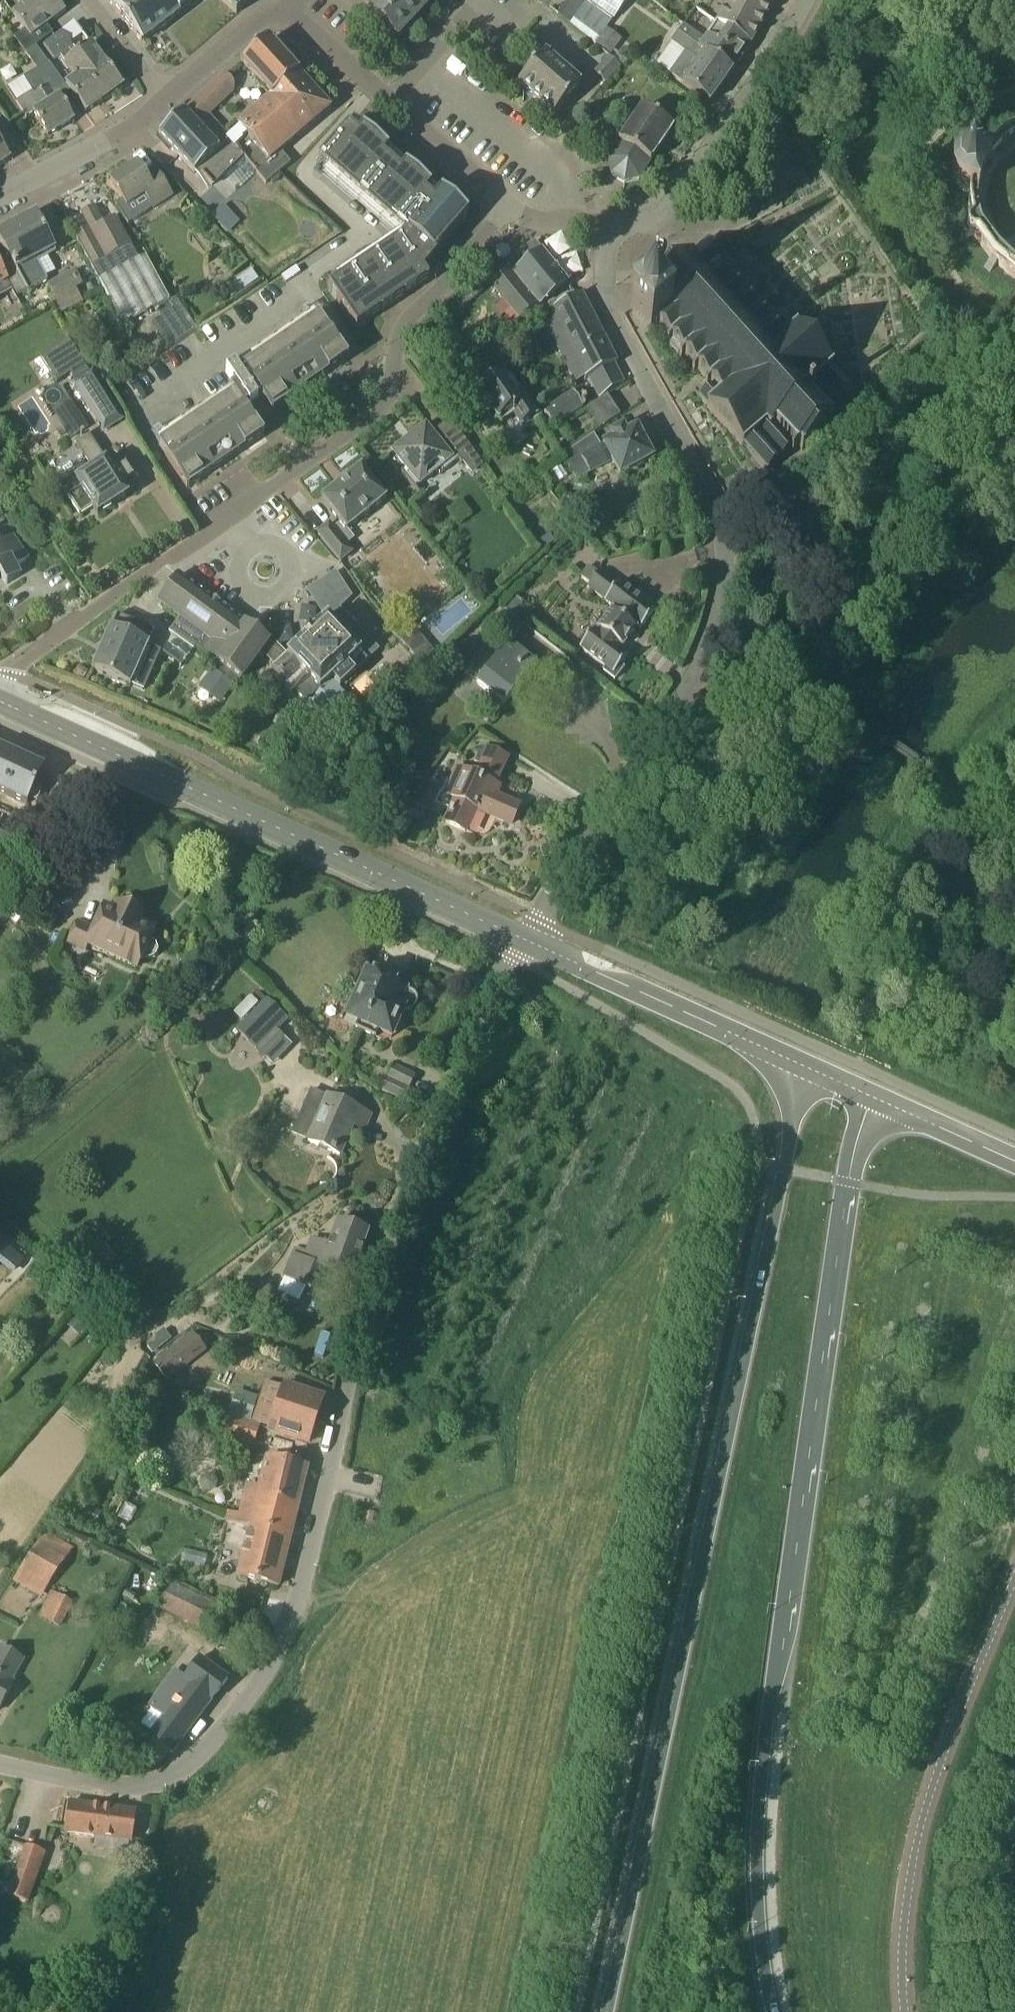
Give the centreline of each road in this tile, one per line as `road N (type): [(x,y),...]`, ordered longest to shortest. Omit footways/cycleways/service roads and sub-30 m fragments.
road 1 (residential): [(0,1767),(141,1788),(207,1750),(248,1701),(293,1619),(341,1390),(388,1247),(508,955),(523,938)]
road 2 (trunk): [(805,1066),(602,2011)]
road 3 (trunk): [(773,2011),(760,1911),(764,1740),(842,1181),(864,1092)]
road 4 (residential): [(523,938),(683,701),(722,598),(716,514),(613,324),(604,292),(605,223)]
road 5 (residential): [(0,689),(7,675),(139,577),(385,406),(402,328),(454,280),(508,205)]
road 6 (secondary): [(523,938),(0,702)]
road 7 (unclassified): [(905,2011),(902,1933),(914,1852),(935,1774),(1014,1583)]
road 8 (residential): [(605,223),(656,224),(773,61),(804,0)]
road 9 (secondary): [(805,1066),(523,938)]
road 10 (residential): [(508,205),(280,9)]
road 11 (residential): [(0,199),(166,101)]
road 12 (secondary): [(1014,1160),(864,1092)]
road 13 (residential): [(166,101),(280,9)]
road 14 (residential): [(166,101),(90,0)]

